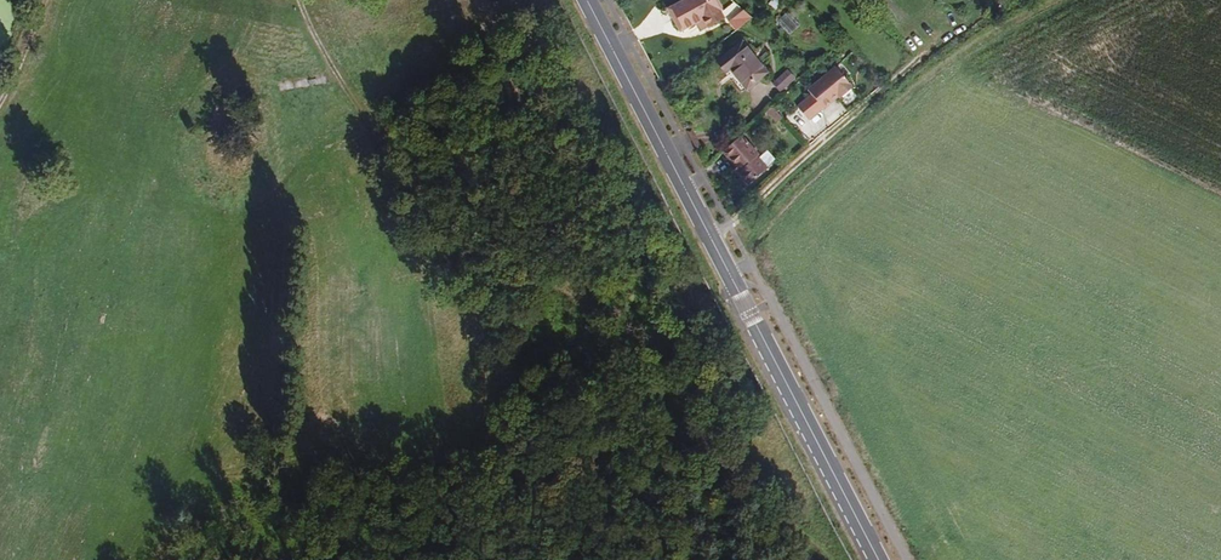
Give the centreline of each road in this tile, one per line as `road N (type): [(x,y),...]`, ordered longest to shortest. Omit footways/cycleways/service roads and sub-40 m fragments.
road 1 (track): [(293,0),(352,108),(429,208),(593,350)]
road 2 (primary): [(710,236),(879,559)]
road 3 (residential): [(710,236),(986,18)]
road 4 (primary): [(587,0),(710,236)]

